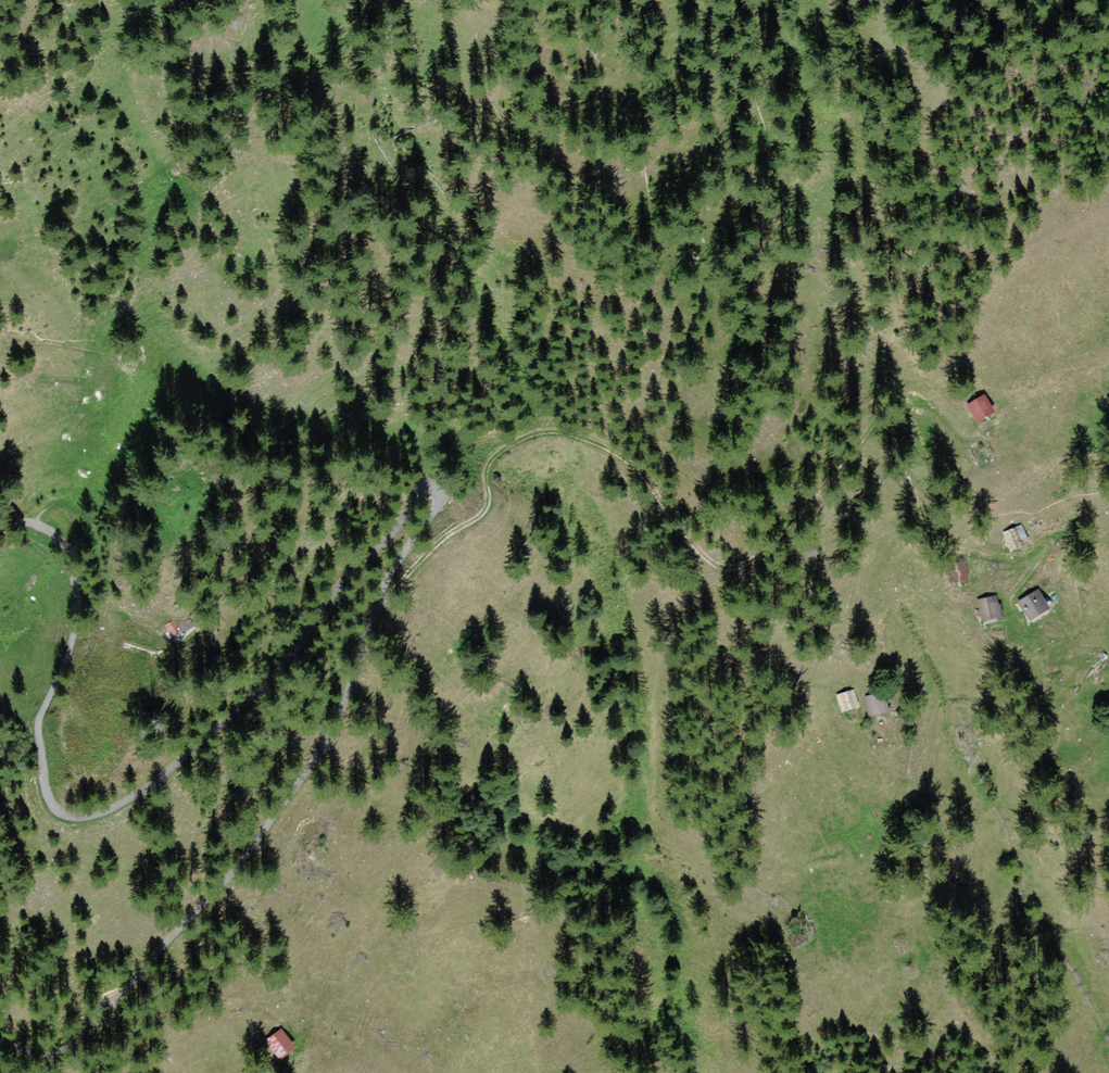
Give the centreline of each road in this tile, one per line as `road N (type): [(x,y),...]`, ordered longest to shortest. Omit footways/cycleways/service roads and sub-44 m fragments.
road 1 (track): [(0,1044),(41,1052),(72,1041),(227,880),(336,730),(384,590),(444,499),(434,487),(419,491),(400,526),(334,593),(273,680),(229,721),(151,786),(85,818),(63,815),(50,799),(38,733),(75,627),(70,563),(59,538),(39,525),(16,522),(0,530)]
road 2 (track): [(370,625),(427,551),(483,514),(486,466),(519,437),(567,432),(626,456),(691,543),(727,568),(771,550),(841,469),(869,423),(892,413),(914,430),(923,532),(940,547),(990,554),(1004,565),(1005,620)]
road 3 (track): [(35,523),(51,504),(81,512),(113,604),(162,639)]

